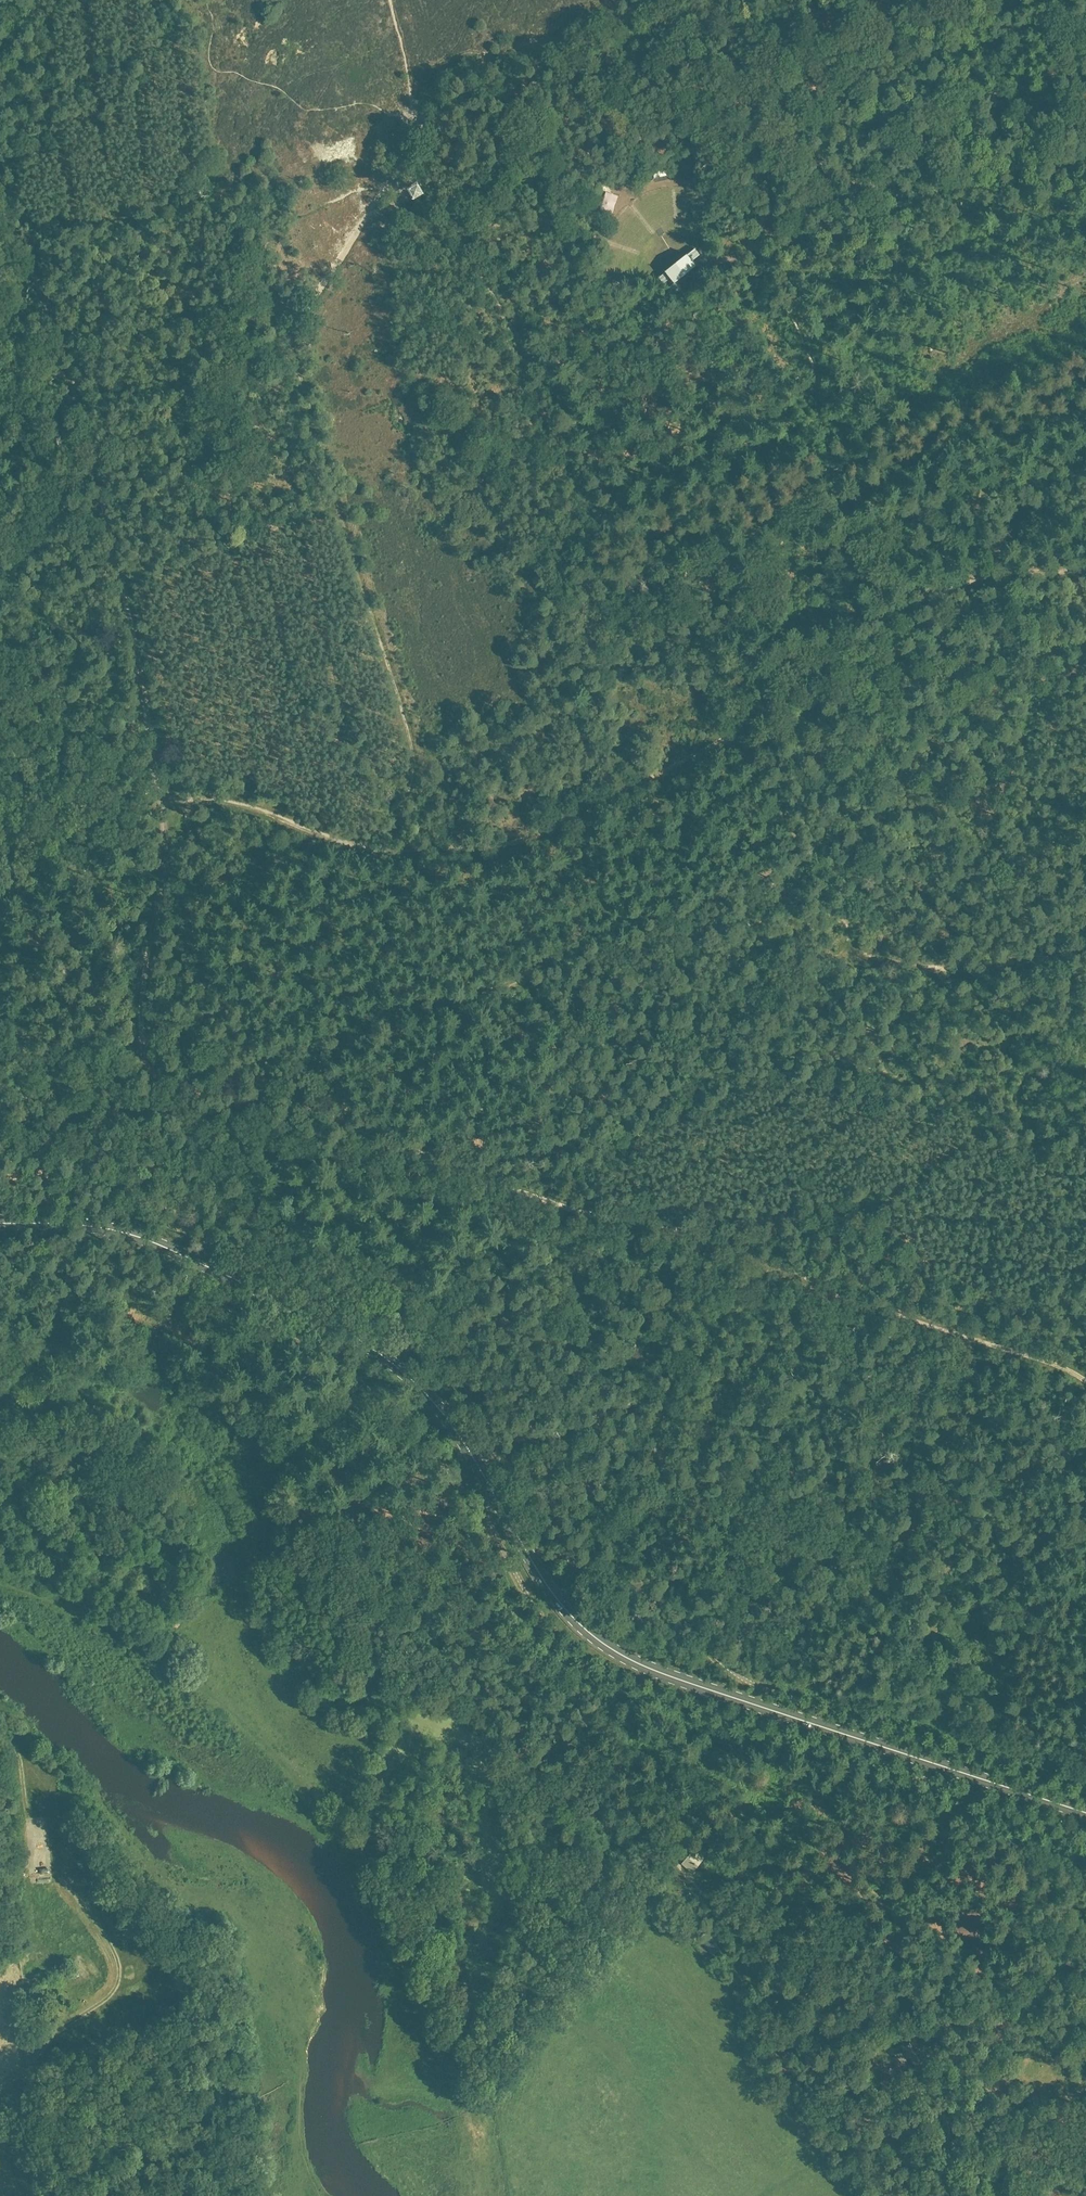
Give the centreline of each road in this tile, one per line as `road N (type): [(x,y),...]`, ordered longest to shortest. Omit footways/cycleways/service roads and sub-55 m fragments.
road 1 (primary): [(1085,1812),(641,1665),(569,1612),(447,1418),(361,1340),(126,1232),(0,1223)]
road 2 (track): [(668,1859),(753,1951),(789,1967),(827,1968),(844,2007),(951,2133),(952,2164),(939,2195)]
road 3 (track): [(126,1232),(147,1075),(142,1000),(170,816),(164,798)]
road 4 (track): [(384,189),(291,220),(226,217),(61,88),(0,71)]
road 5 (track): [(120,575),(58,337),(0,186)]
road 6 (track): [(824,465),(1085,376)]
road 7 (track): [(757,244),(768,215),(750,0)]
road 8 (track): [(0,2059),(209,1939)]
road 9 (track): [(164,798),(120,575)]
road 10 (track): [(952,1787),(887,1895),(826,1967)]
road 11 (track): [(604,59),(420,126)]
road 12 (track): [(476,1505),(432,1512),(326,1500),(302,1507)]
road 13 (track): [(604,59),(595,74),(597,169),(625,202)]
road 14 (track): [(718,0),(604,59)]

